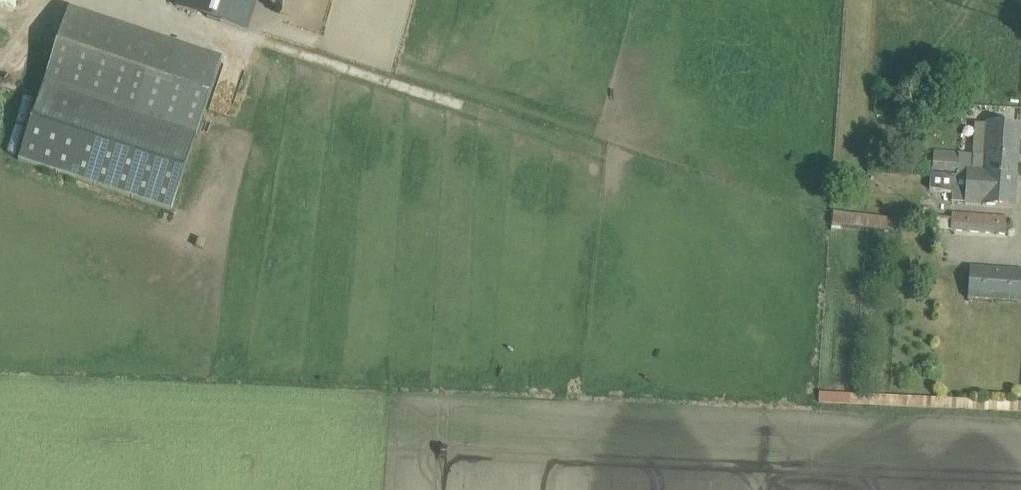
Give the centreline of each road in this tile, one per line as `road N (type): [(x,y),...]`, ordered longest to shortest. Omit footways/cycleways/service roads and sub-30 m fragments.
road 1 (track): [(257,40),(619,157)]

